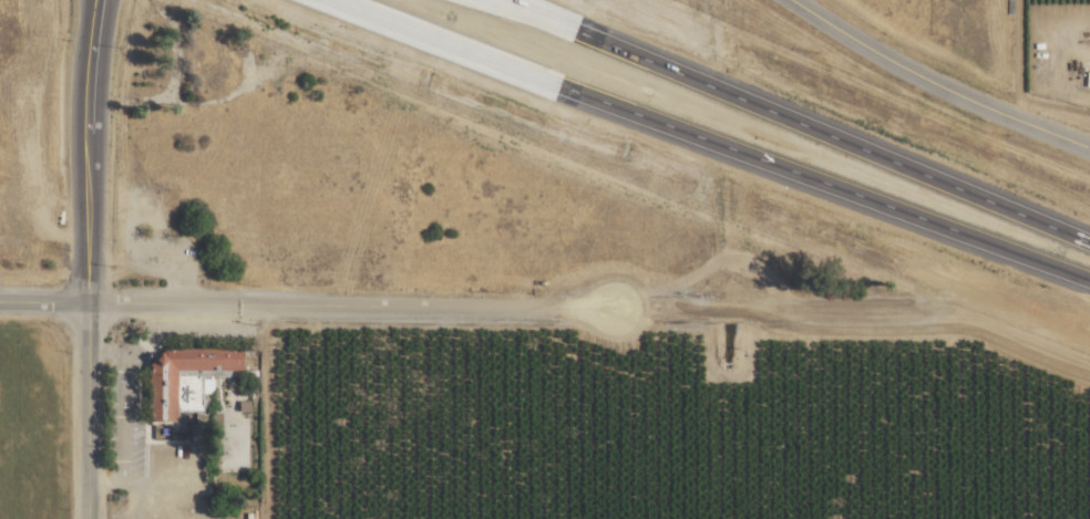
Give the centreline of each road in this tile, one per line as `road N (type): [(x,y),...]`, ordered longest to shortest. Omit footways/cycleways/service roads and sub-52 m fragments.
road 1 (secondary): [(559,90),(1089,285)]
road 2 (secondary): [(1089,241),(578,32)]
road 3 (residential): [(615,313),(88,307)]
road 4 (residential): [(787,0),(915,79),(1089,152)]
road 5 (residential): [(100,0),(88,307)]
road 6 (secondary): [(324,0),(559,90)]
road 7 (residential): [(88,307),(91,518)]

